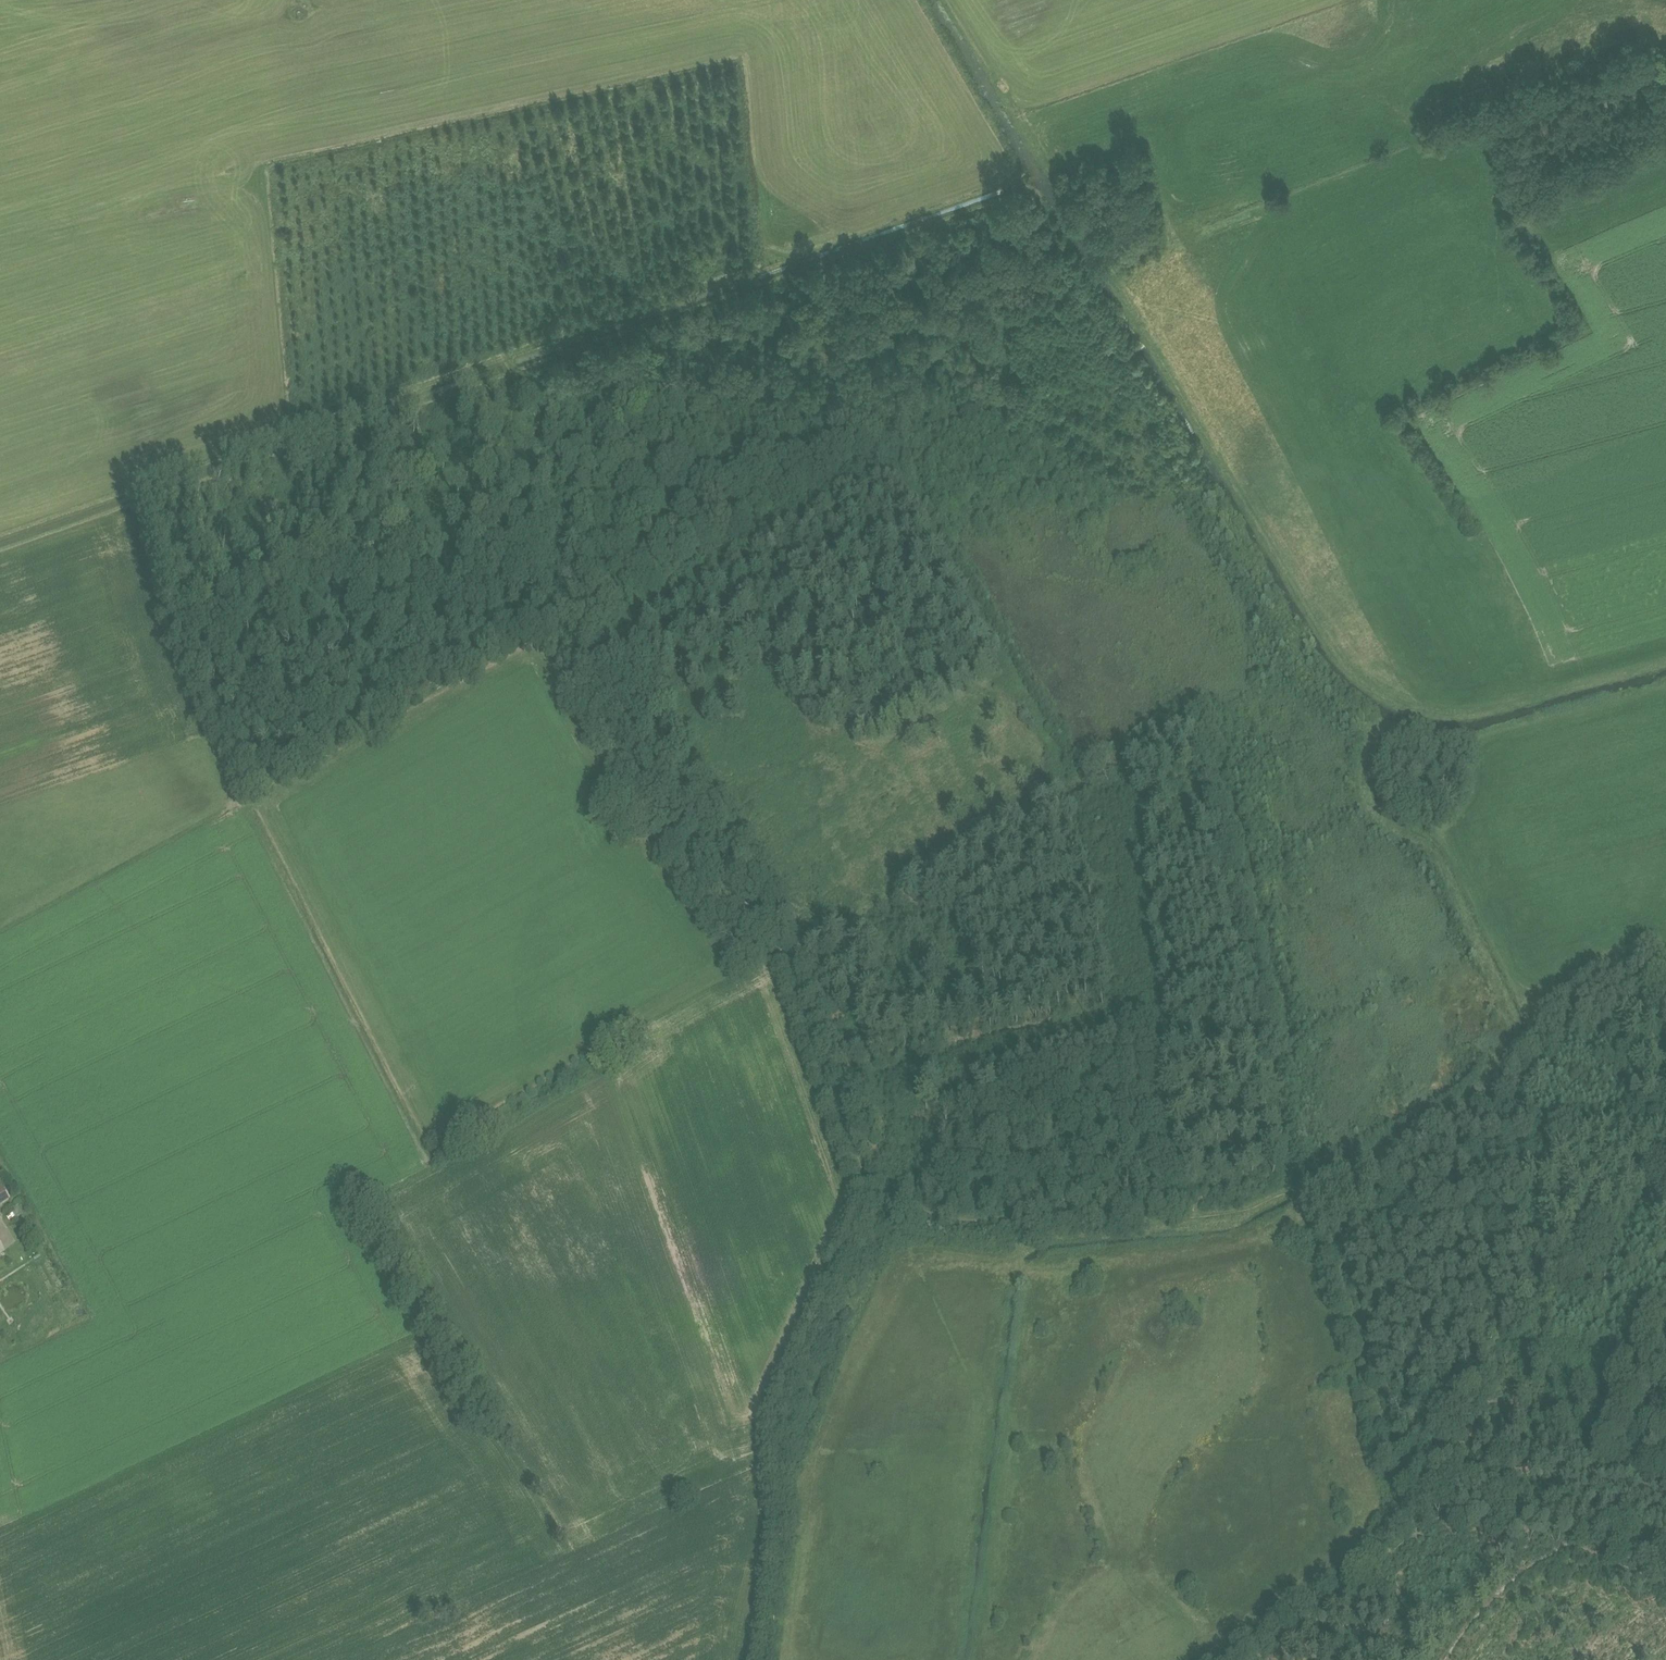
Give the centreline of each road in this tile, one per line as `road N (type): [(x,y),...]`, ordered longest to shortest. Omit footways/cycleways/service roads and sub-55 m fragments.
road 1 (track): [(765,1659),(783,1524),(783,1401),(864,1196)]
road 2 (track): [(864,1196),(785,962)]

